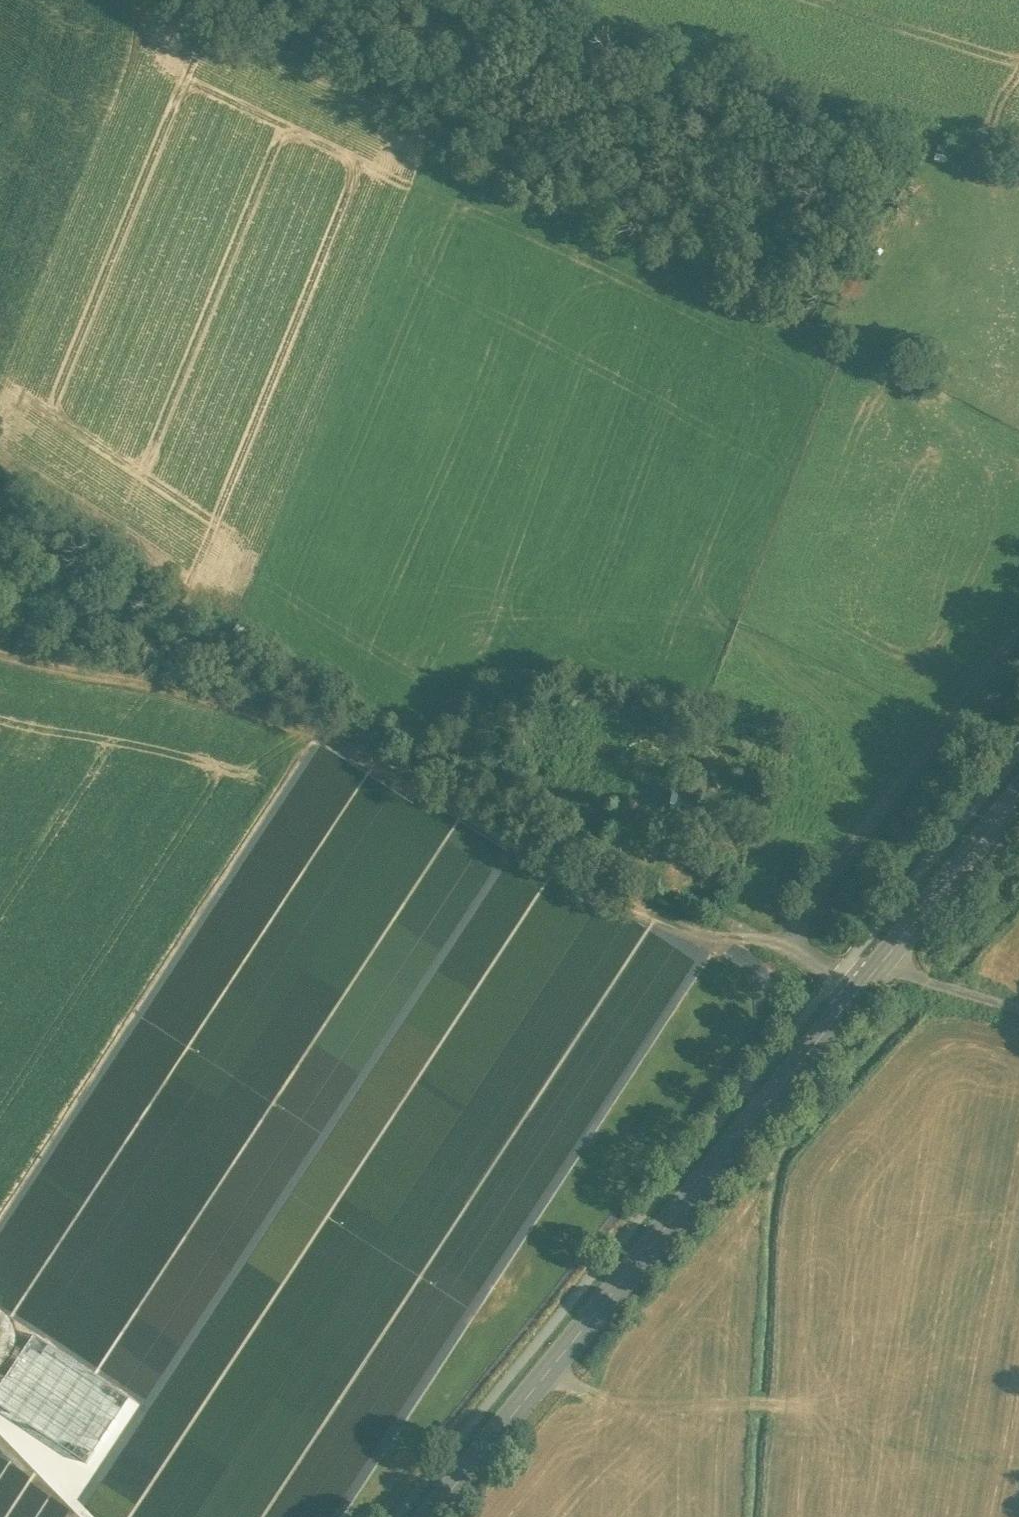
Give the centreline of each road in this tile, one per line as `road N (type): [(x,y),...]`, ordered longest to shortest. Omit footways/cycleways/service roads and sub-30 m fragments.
road 1 (tertiary): [(1018,794),(431,1516)]

